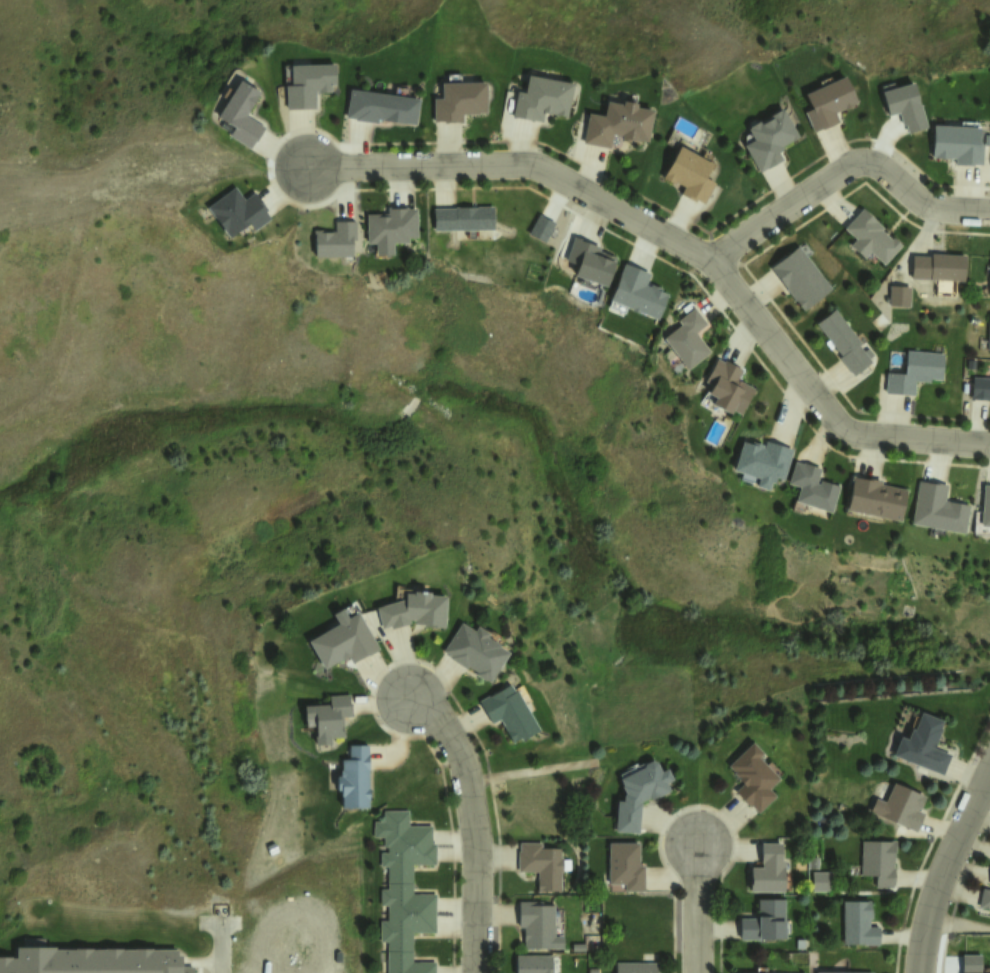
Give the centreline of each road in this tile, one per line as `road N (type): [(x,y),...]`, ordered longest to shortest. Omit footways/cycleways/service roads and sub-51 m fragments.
road 1 (residential): [(307,168),(529,162),(713,263)]
road 2 (residential): [(713,263),(850,436),(989,444)]
road 3 (residential): [(989,212),(937,208),(872,162),(713,263)]
road 4 (residential): [(414,700),(457,749),(465,786),(472,972)]
road 5 (residential): [(989,767),(937,891),(925,972)]
road 6 (residential): [(700,846),(699,972)]

